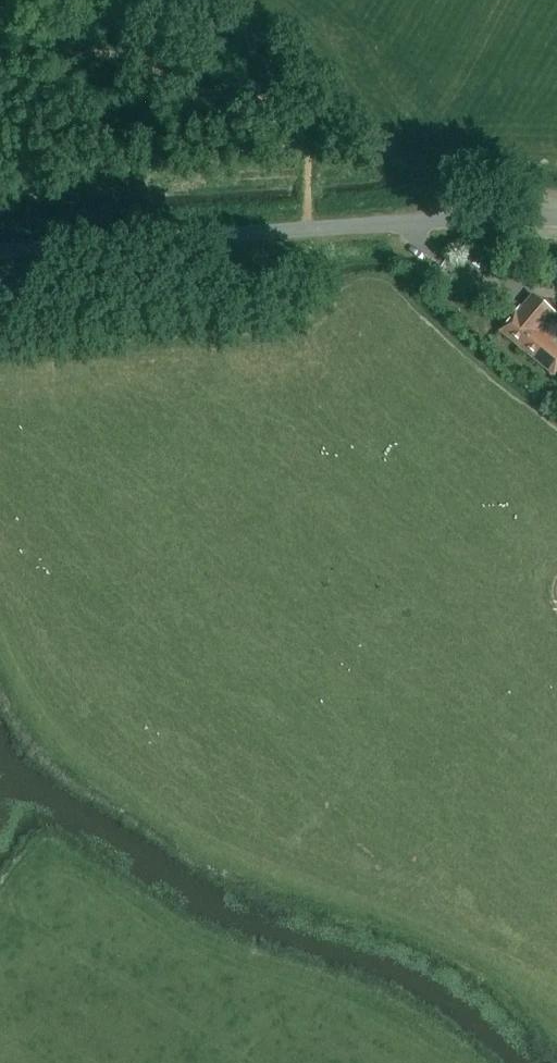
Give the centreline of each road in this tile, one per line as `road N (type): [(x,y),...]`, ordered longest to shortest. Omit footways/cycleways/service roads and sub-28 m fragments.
road 1 (unclassified): [(0,251),(395,221),(556,218)]

